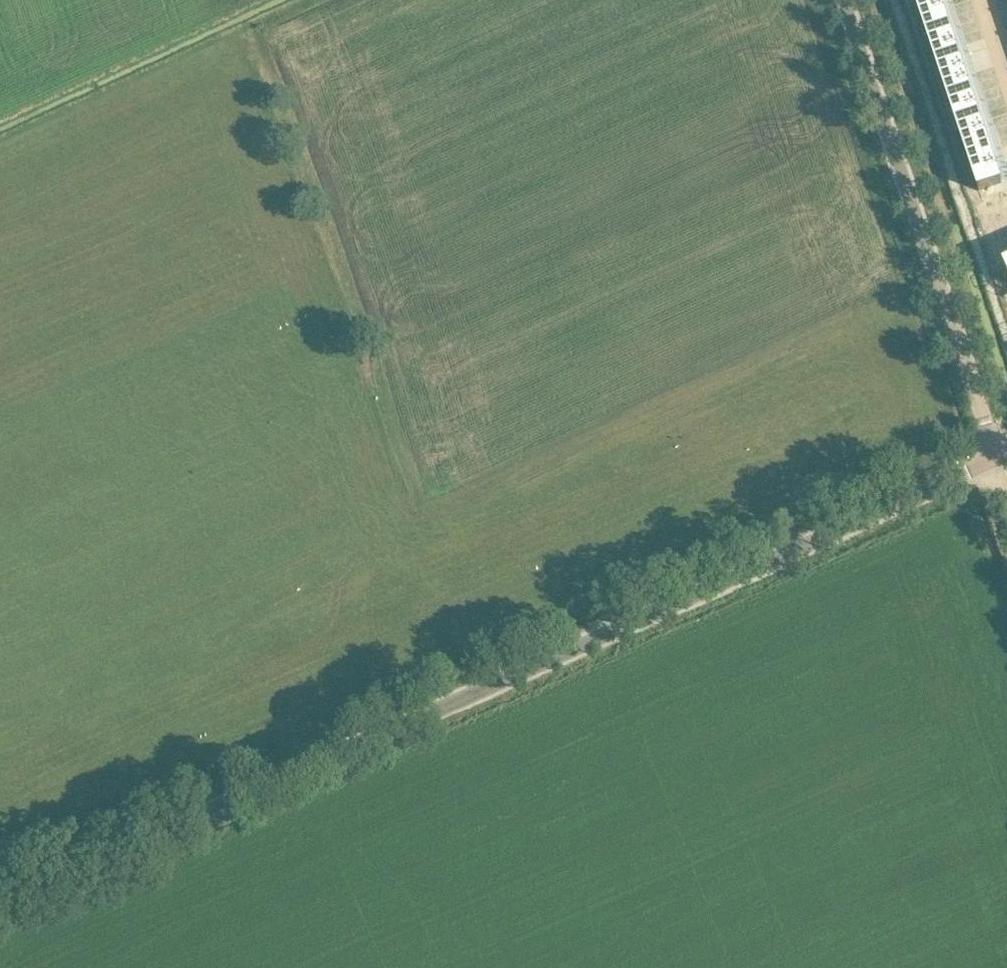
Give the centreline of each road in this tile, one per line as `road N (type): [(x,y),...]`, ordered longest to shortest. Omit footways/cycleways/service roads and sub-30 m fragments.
road 1 (unclassified): [(0,904),(992,452)]
road 2 (unclassified): [(992,452),(837,0)]

